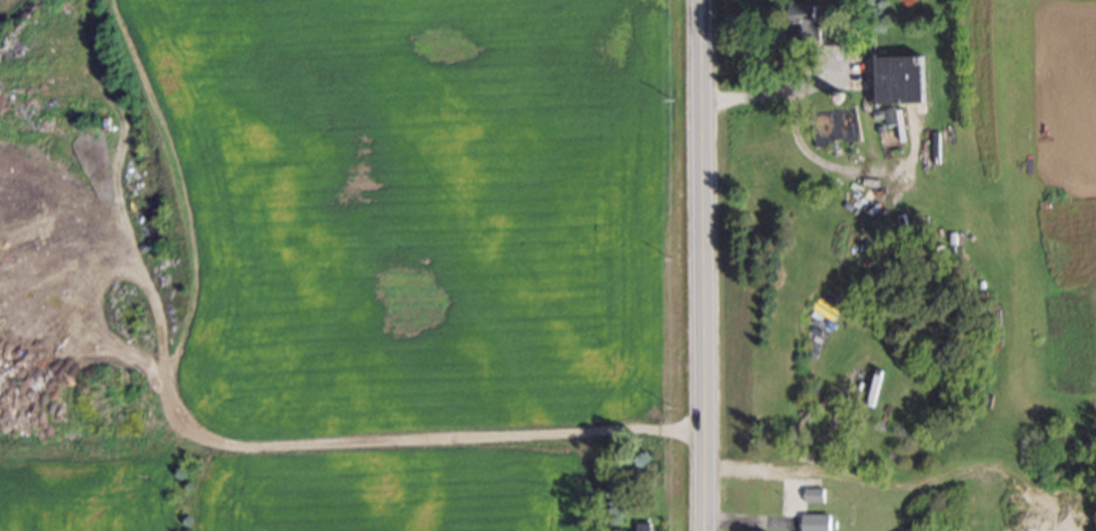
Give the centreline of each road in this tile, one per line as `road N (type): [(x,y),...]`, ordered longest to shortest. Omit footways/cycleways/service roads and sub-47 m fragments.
road 1 (secondary): [(691,0),(698,530)]

